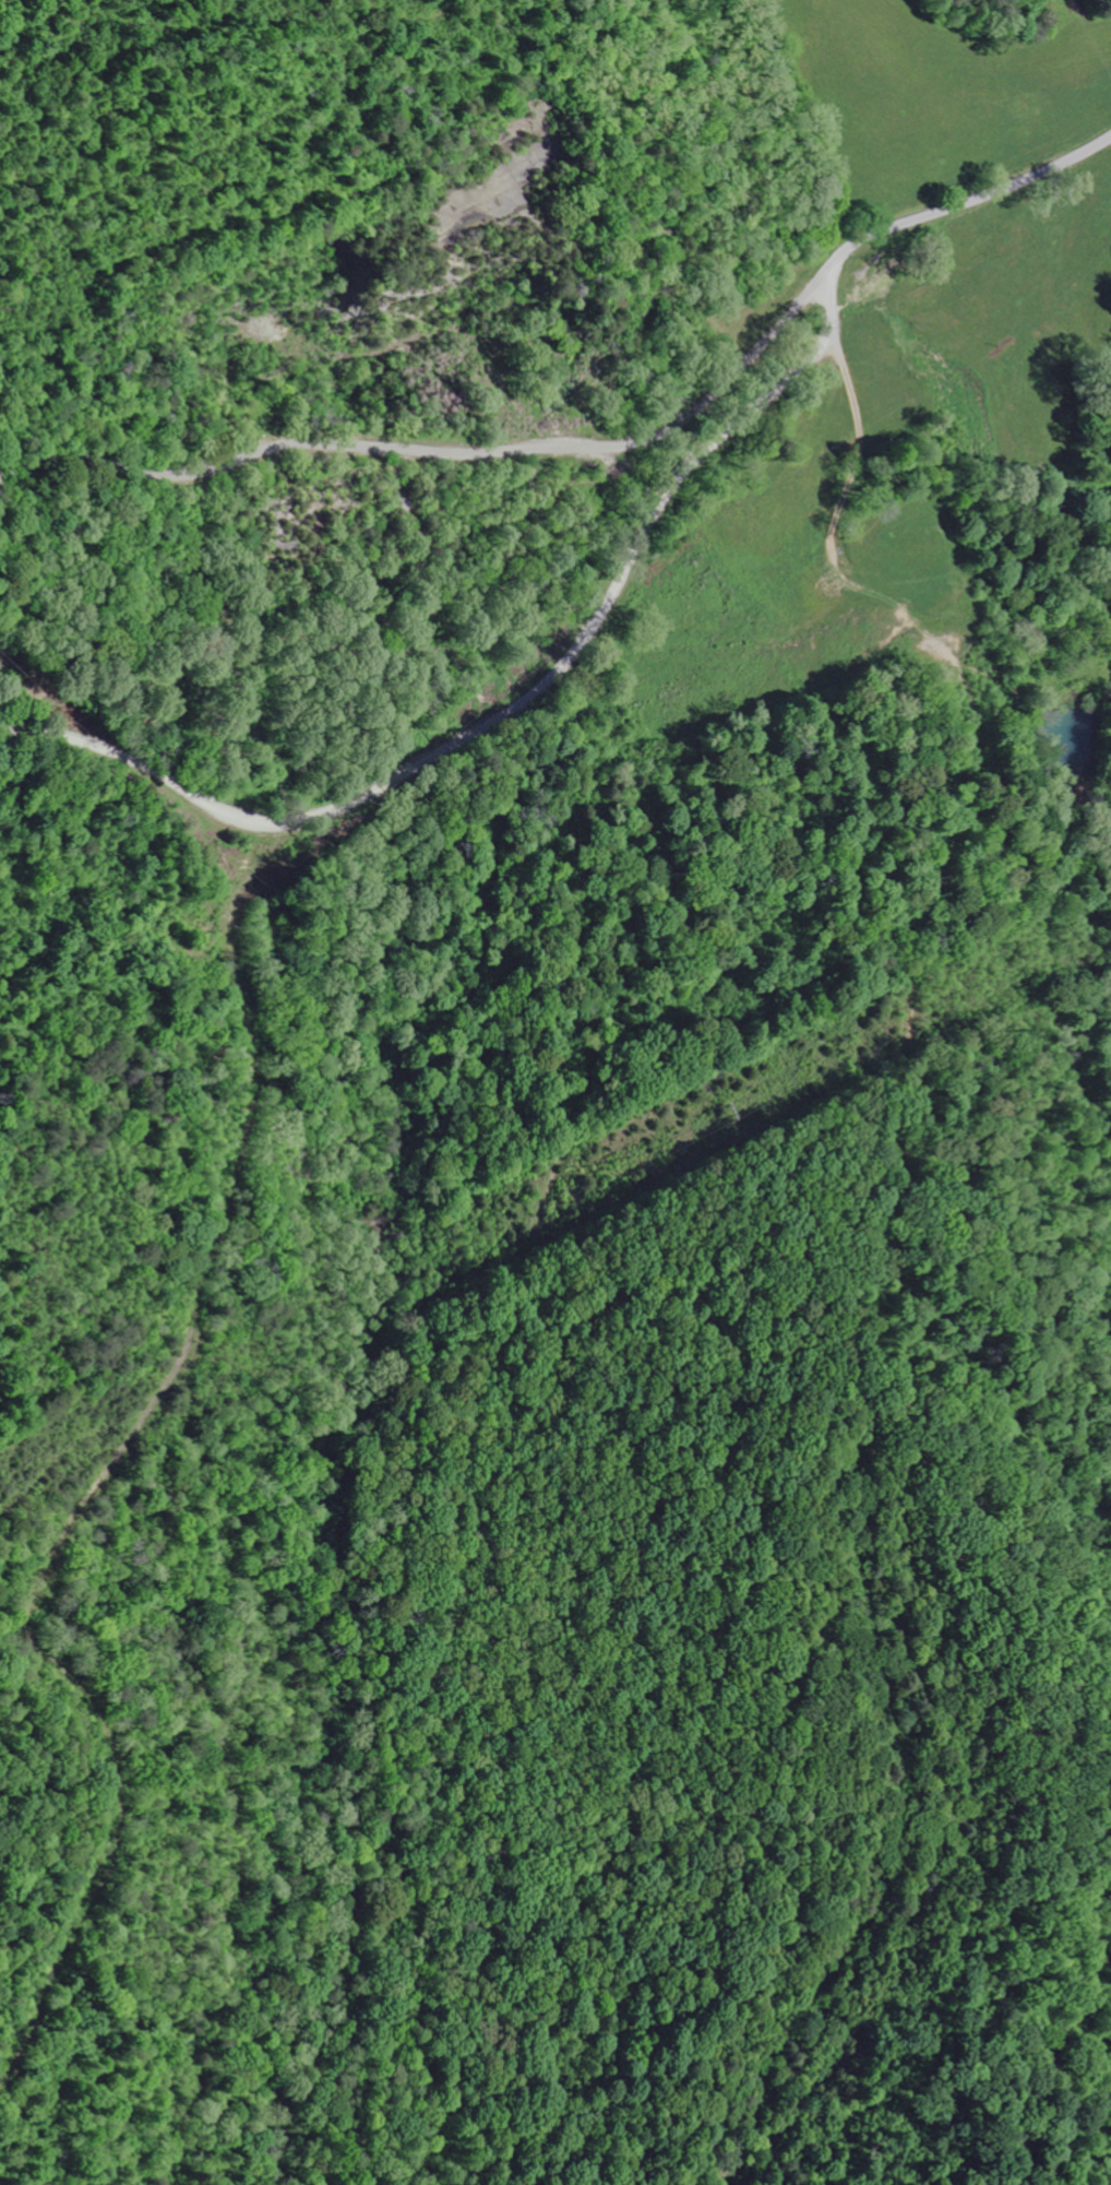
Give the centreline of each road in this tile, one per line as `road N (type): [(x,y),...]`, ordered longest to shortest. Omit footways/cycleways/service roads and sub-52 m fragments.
road 1 (residential): [(0,723),(116,750),(249,818),(314,818),(339,808),(551,680),(592,629),(674,483),(820,353),(834,314),(829,272),(846,250),(1036,174),(1110,134)]
road 2 (residential): [(829,272),(705,400),(633,441),(476,448),(306,440),(183,467),(50,459),(0,480)]

